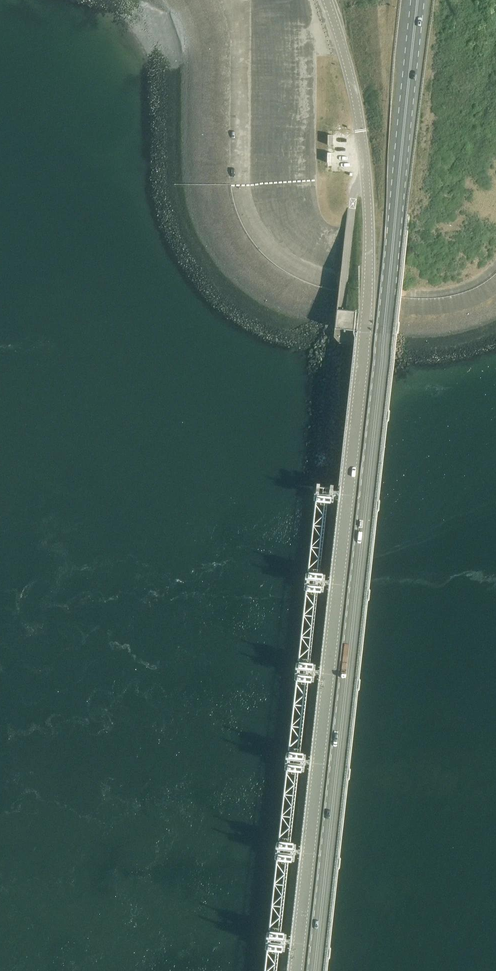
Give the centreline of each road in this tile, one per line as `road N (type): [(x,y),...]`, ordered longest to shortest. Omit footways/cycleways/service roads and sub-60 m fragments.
road 1 (unclassified): [(295,970),(367,301),(362,144),(326,0)]
road 2 (primary): [(313,970),(418,0)]

